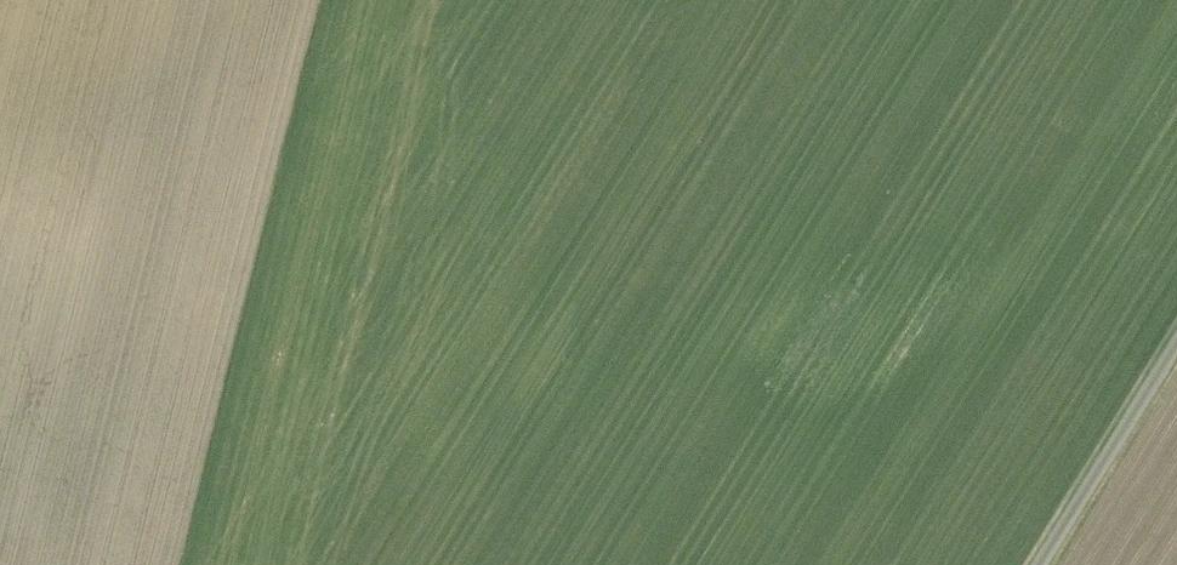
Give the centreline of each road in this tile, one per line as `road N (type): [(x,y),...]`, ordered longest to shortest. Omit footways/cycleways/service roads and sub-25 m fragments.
road 1 (track): [(1035,564),(1176,336)]

